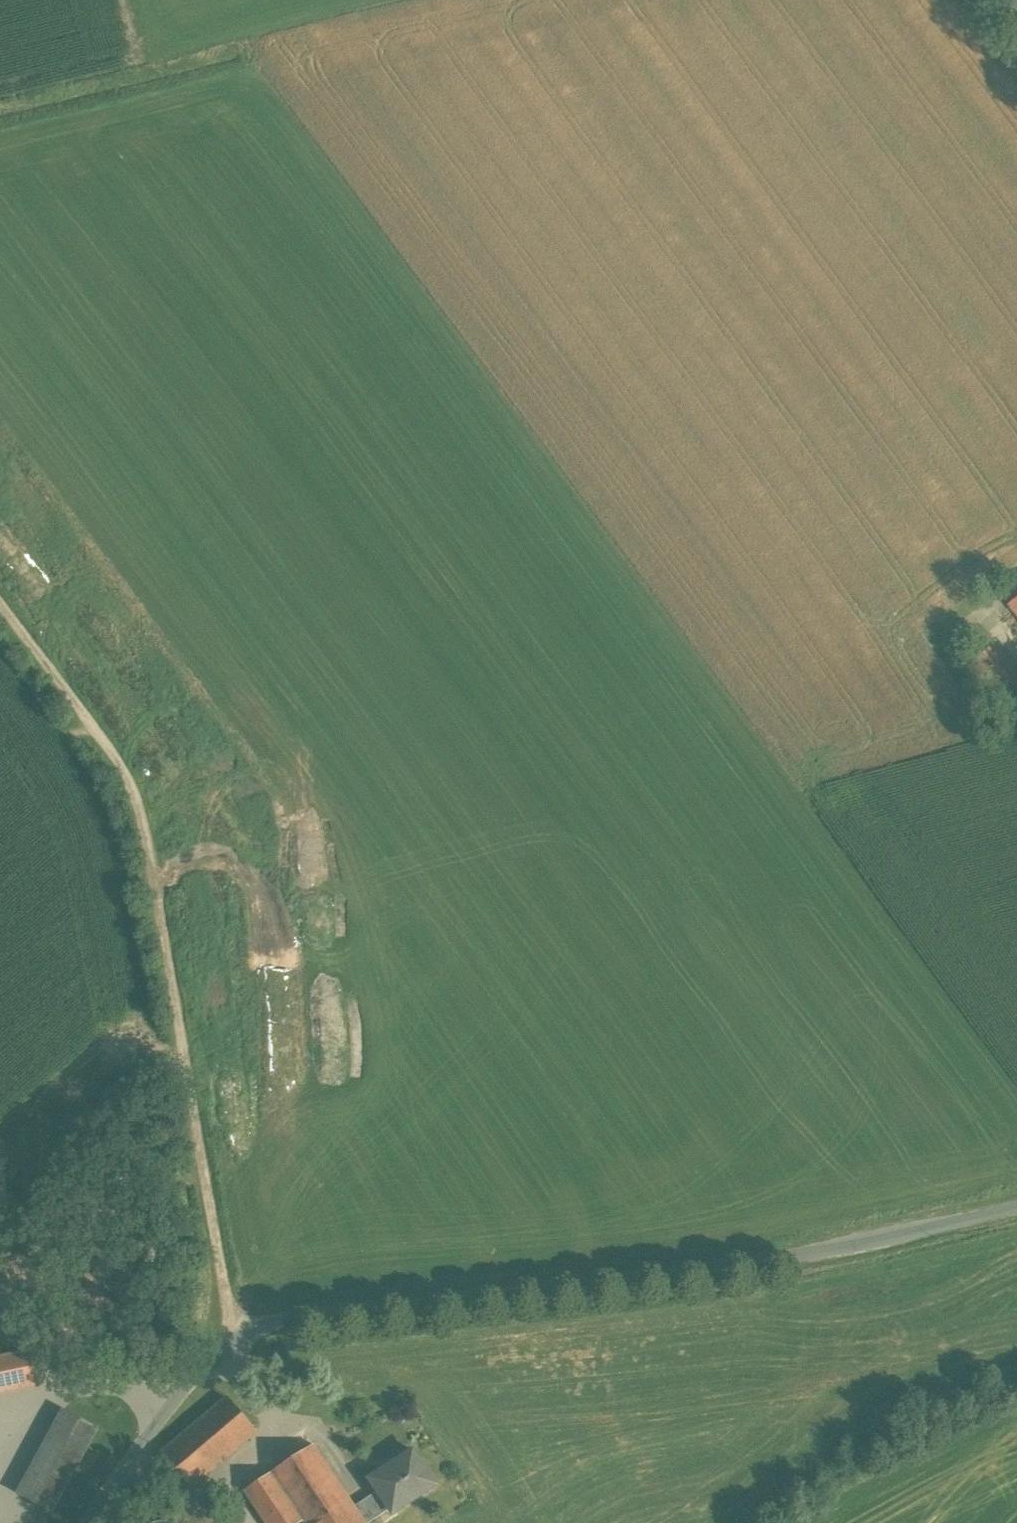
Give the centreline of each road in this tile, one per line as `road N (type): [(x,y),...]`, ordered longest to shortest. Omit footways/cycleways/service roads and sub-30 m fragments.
road 1 (unclassified): [(1016,1199),(762,1261),(313,1317),(259,1330),(225,1350),(135,1431),(85,1522)]
road 2 (track): [(225,1350),(132,814),(105,761),(0,621)]

